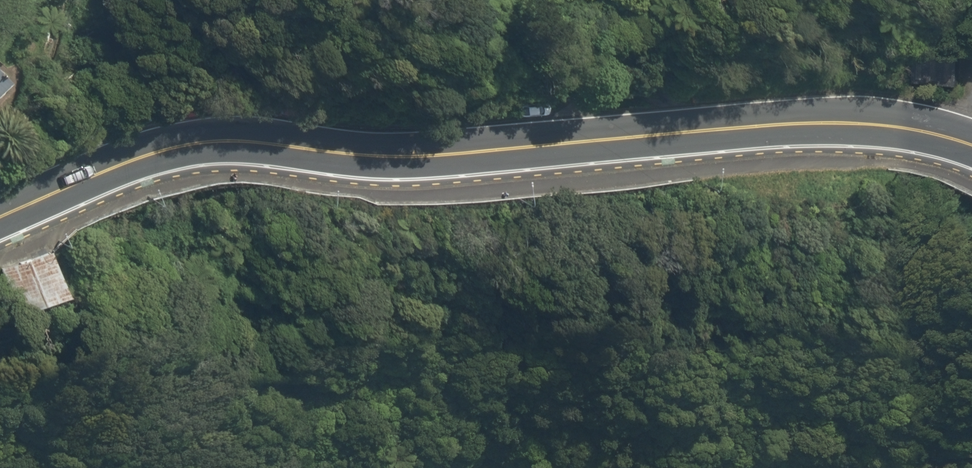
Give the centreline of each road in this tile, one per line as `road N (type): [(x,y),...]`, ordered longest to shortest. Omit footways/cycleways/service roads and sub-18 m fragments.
road 1 (secondary): [(971,144),(870,121),(454,155),(360,155),(221,139),(118,165),(0,217)]

